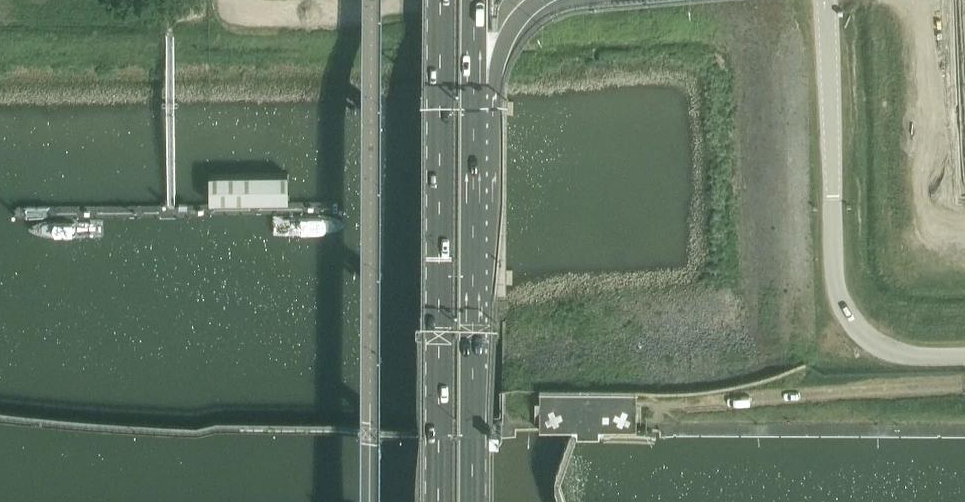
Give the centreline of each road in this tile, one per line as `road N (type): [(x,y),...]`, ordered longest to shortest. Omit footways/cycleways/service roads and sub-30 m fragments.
road 1 (primary): [(439,0),(437,501)]
road 2 (primary): [(472,501),(474,71)]
road 3 (unclassified): [(833,205),(837,291),(858,331),(890,350),(964,353)]
road 4 (unclassified): [(833,205),(827,0)]

